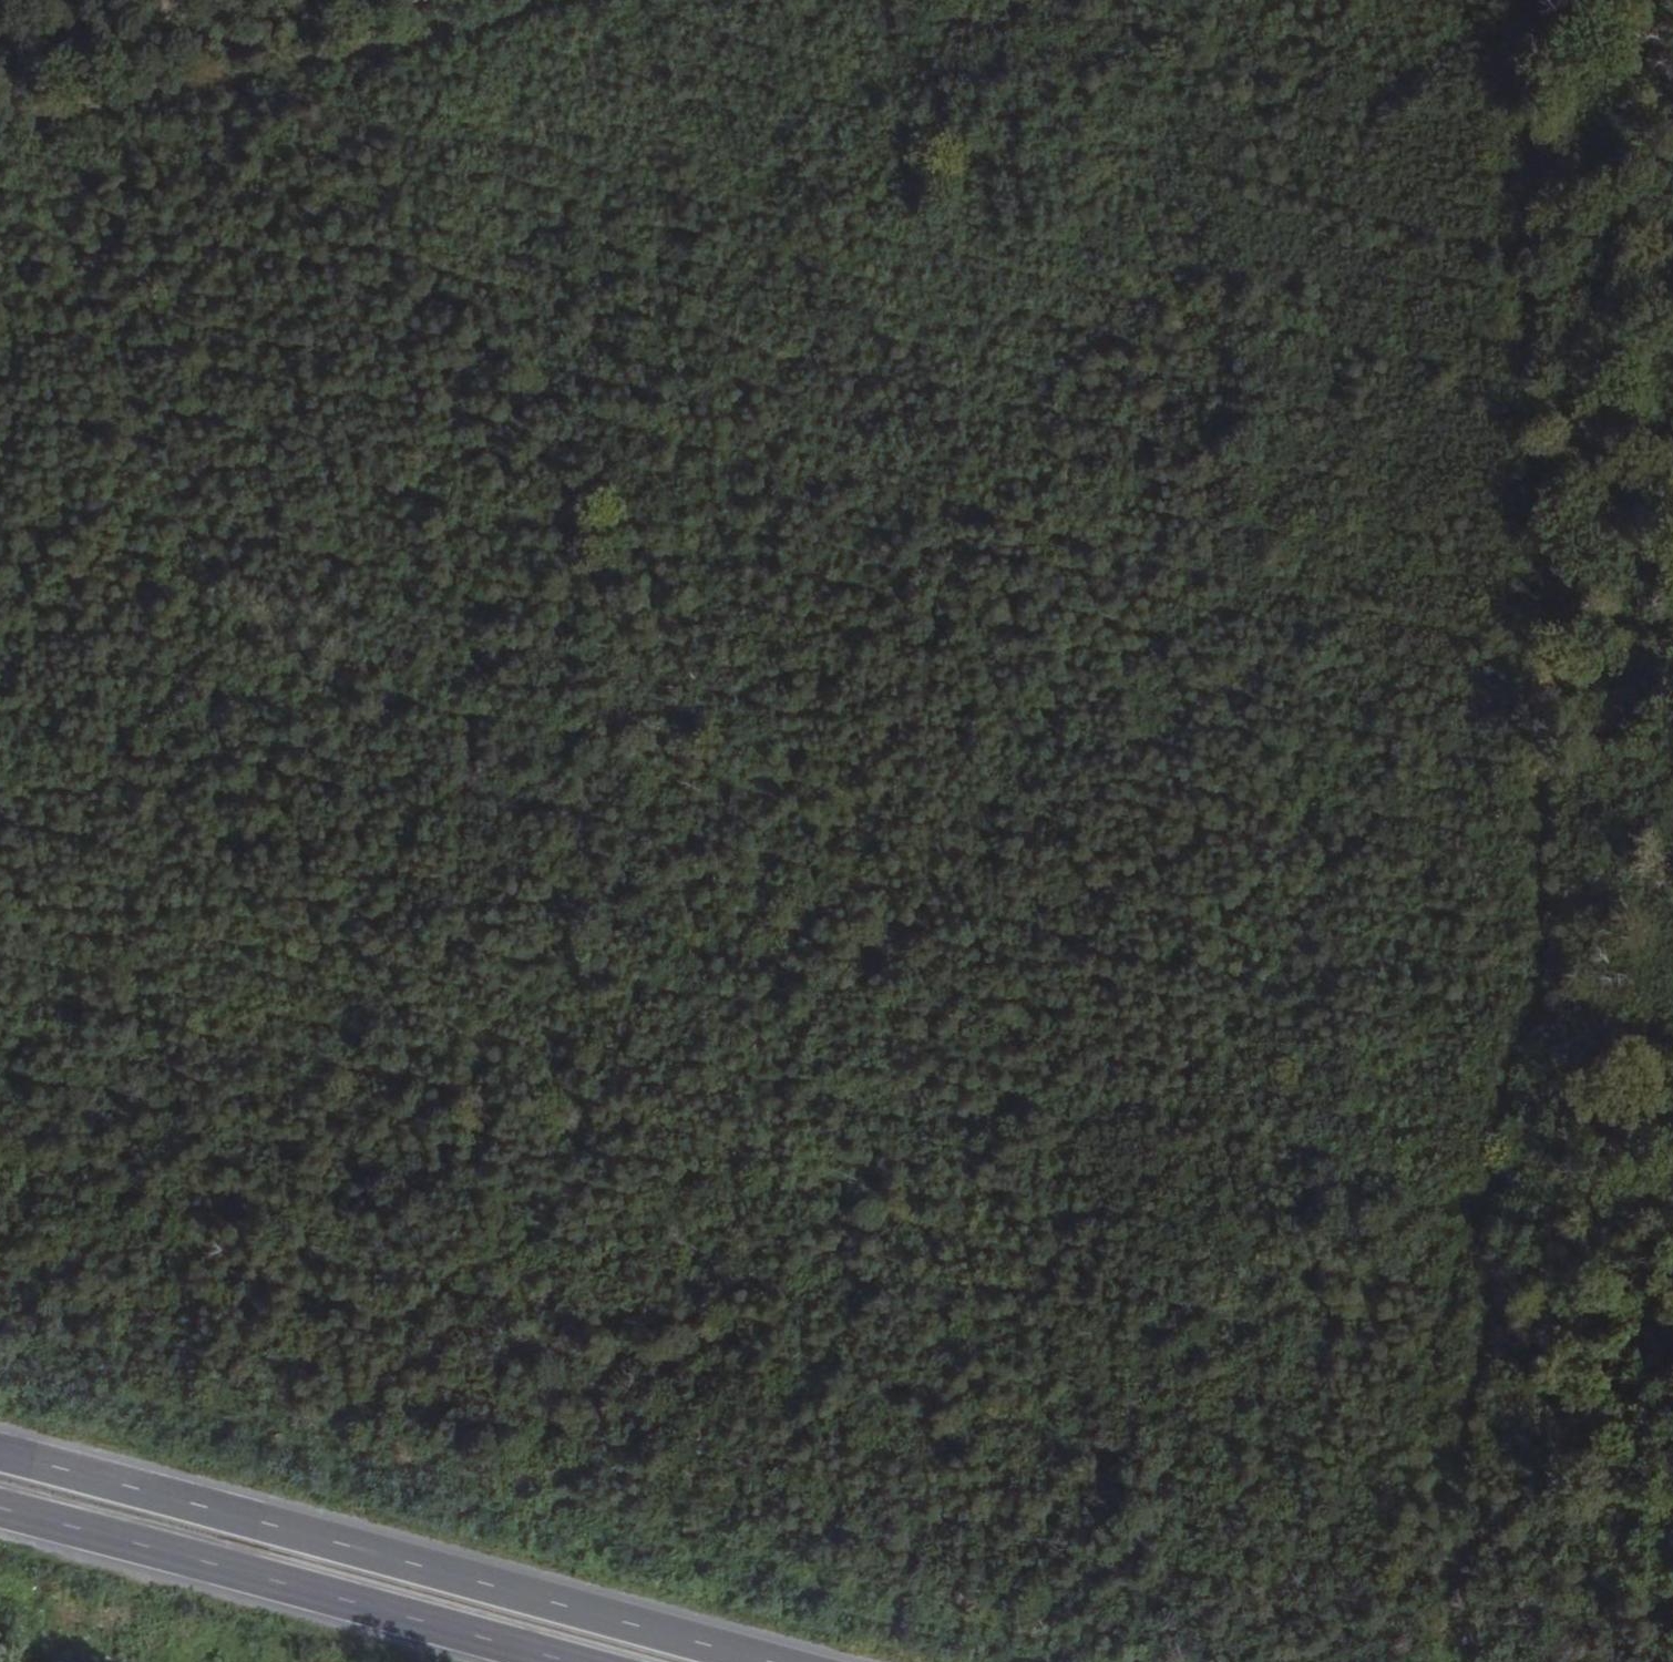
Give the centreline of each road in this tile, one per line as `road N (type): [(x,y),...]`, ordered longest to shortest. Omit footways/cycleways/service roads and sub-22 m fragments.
road 1 (trunk): [(765,1661),(0,1458)]
road 2 (trunk): [(0,1515),(569,1661)]
road 3 (track): [(0,133),(567,0)]

